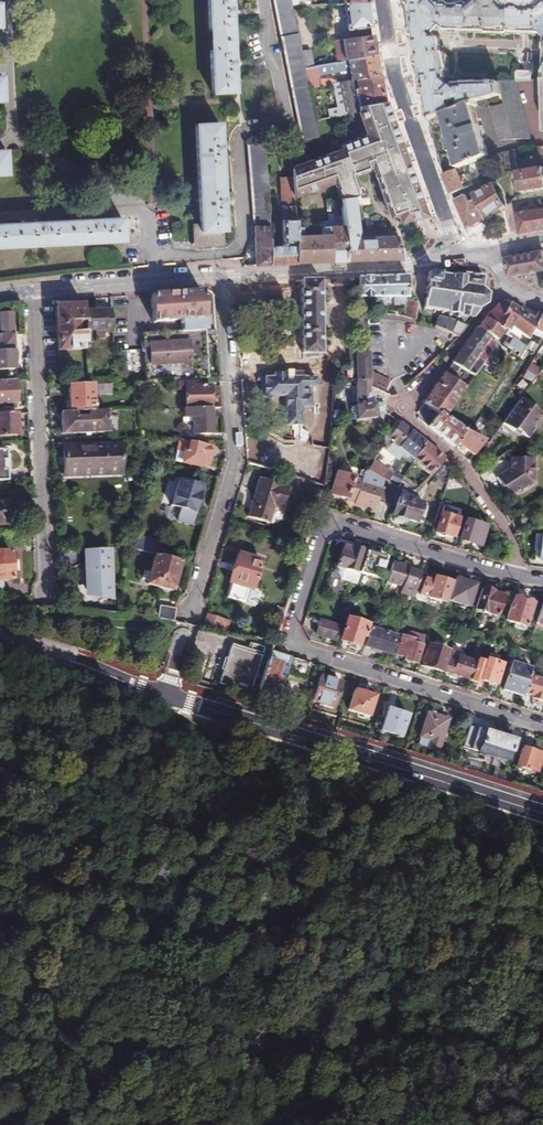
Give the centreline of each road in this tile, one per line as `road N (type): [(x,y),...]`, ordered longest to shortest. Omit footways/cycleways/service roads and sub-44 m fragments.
road 1 (track): [(0,686),(158,737),(208,743),(327,816),(406,830),(503,863),(542,889)]
road 2 (residential): [(542,730),(302,653),(289,640),(317,539),(329,525),(507,575)]
road 3 (tertiary): [(0,637),(542,810)]
road 4 (residential): [(505,286),(399,408),(483,499),(509,543),(507,575)]
road 5 (residential): [(222,277),(232,470),(192,610)]
road 6 (residential): [(34,289),(45,593)]
road 7 (tertiary): [(382,0),(393,74),(458,254)]
road 8 (tertiary): [(458,254),(343,271),(222,277)]
road 9 (tertiary): [(222,277),(34,289)]

